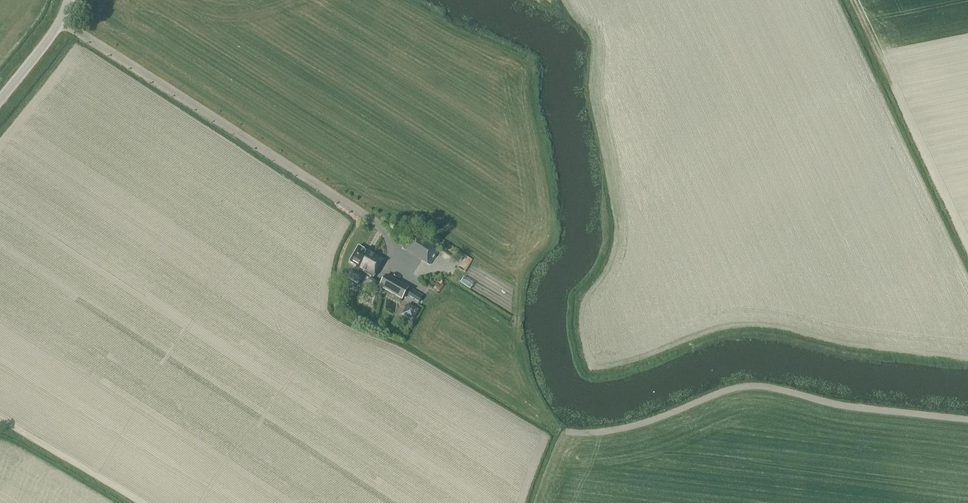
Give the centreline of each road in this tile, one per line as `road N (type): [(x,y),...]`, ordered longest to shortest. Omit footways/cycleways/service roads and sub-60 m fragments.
road 1 (tertiary): [(0,99),(61,22),(69,0)]

